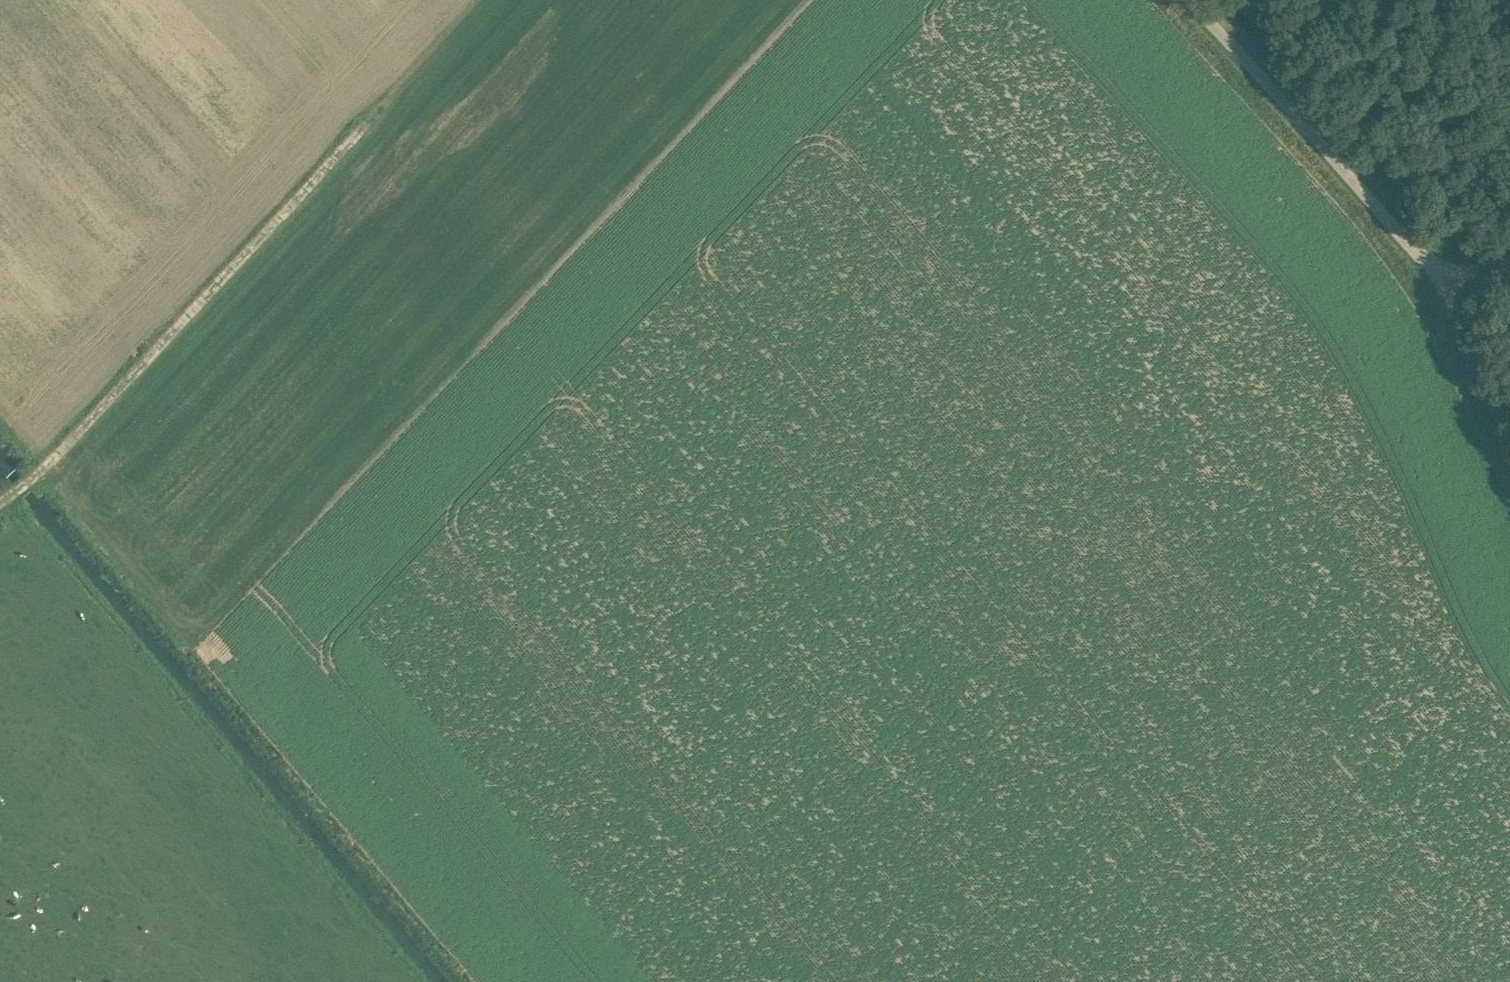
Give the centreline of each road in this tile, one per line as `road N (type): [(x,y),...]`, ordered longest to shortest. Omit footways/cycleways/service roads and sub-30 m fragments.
road 1 (track): [(0,502),(45,469),(366,126)]
road 2 (track): [(1438,263),(1399,232),(1190,0)]
road 3 (track): [(1509,427),(1438,263)]

